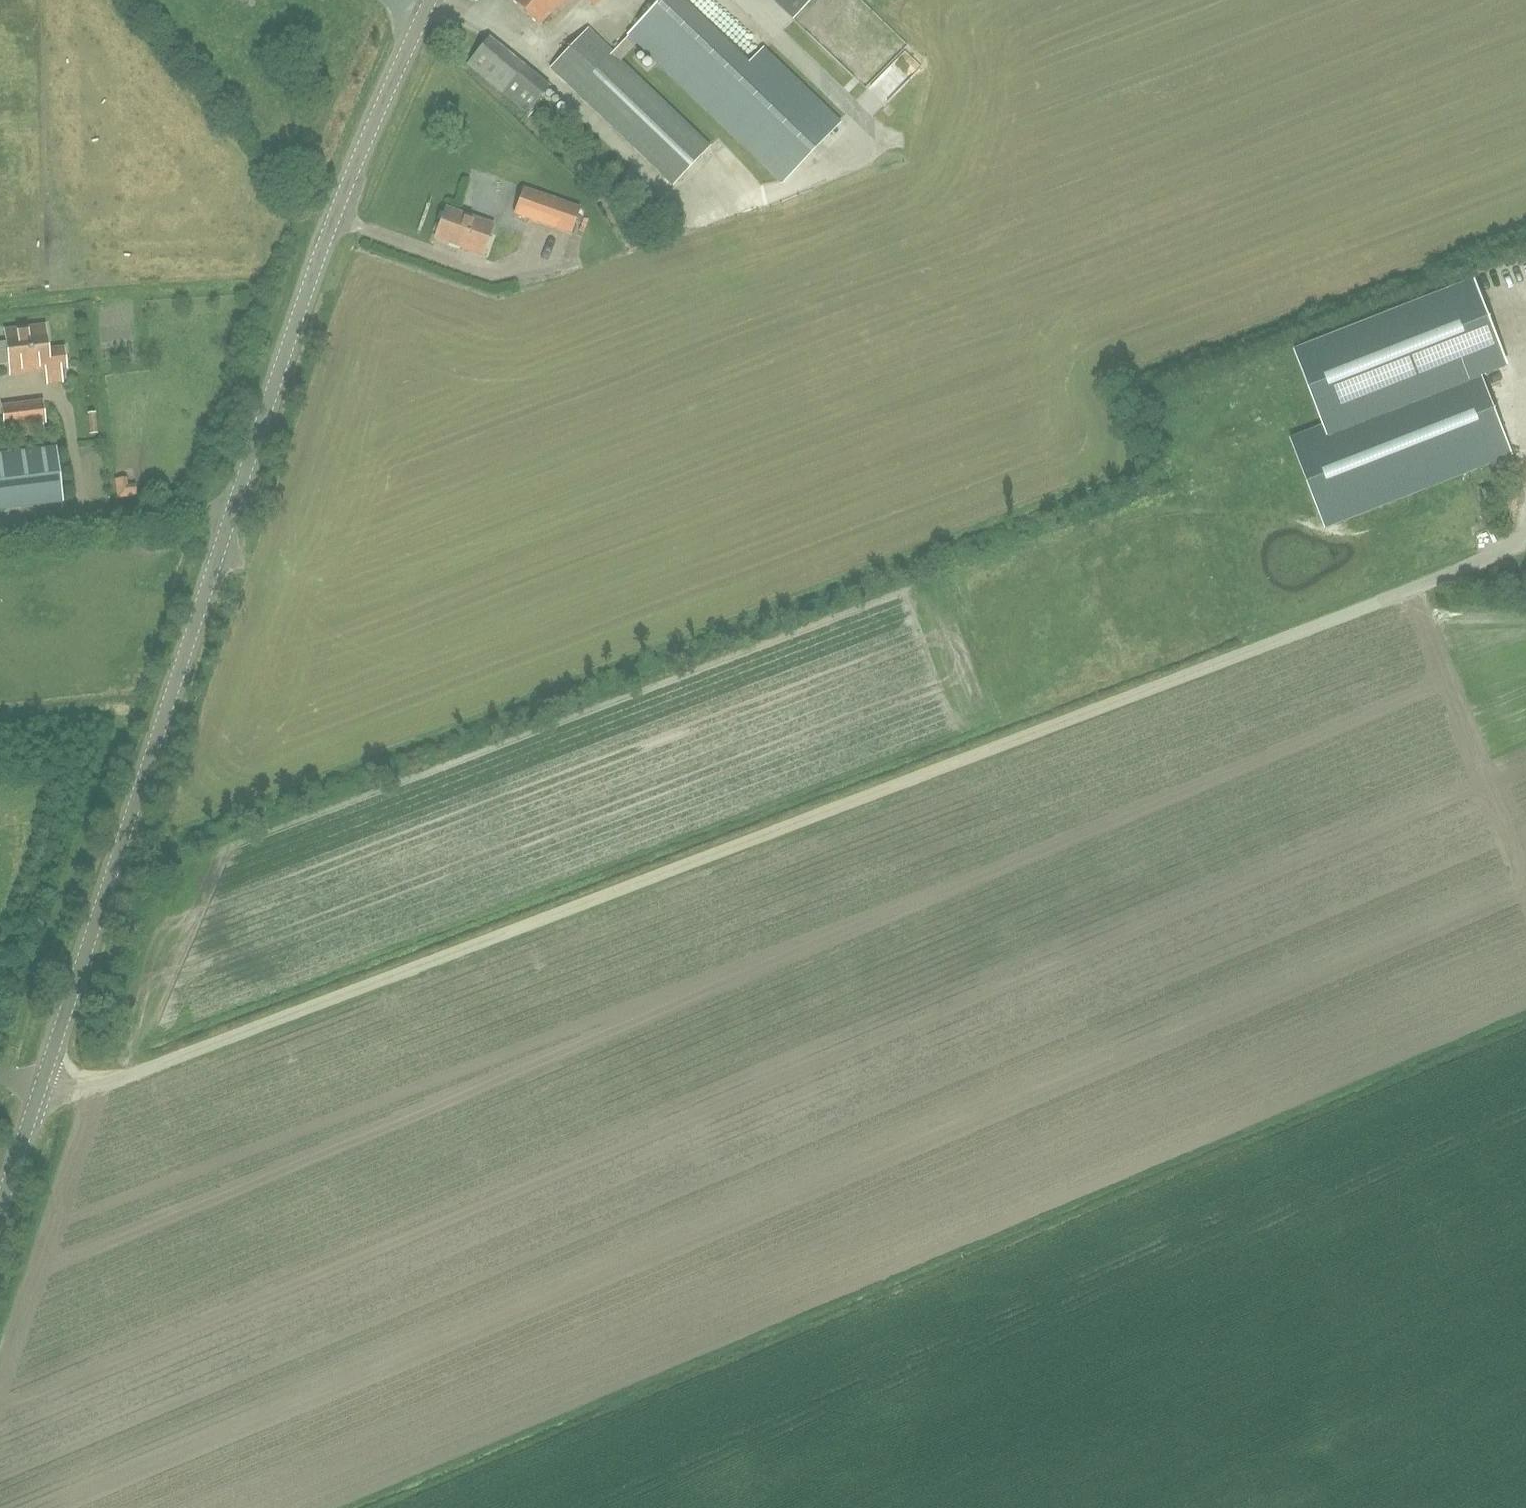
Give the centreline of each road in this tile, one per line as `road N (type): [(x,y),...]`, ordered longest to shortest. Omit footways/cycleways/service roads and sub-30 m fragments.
road 1 (track): [(43,1073),(135,1071),(203,1052),(613,889),(1227,664),(1482,561),(1525,529)]
road 2 (tertiary): [(0,1206),(332,225),(428,0)]

